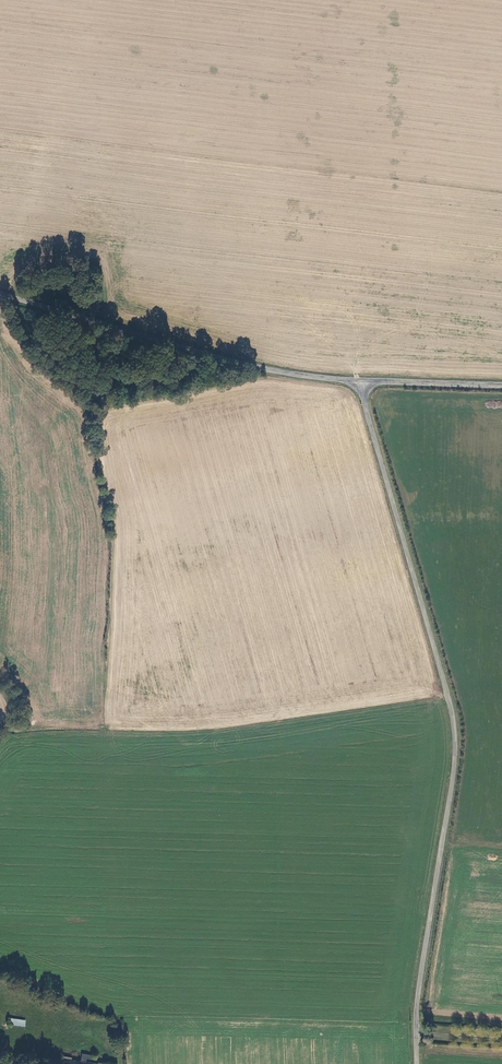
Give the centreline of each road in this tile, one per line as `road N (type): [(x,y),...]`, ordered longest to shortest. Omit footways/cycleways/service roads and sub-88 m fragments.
road 1 (residential): [(419,1063),(418,1018),(456,729),(359,380)]
road 2 (tertiary): [(359,380),(203,355),(0,293)]
road 3 (tertiary): [(501,385),(359,380)]

